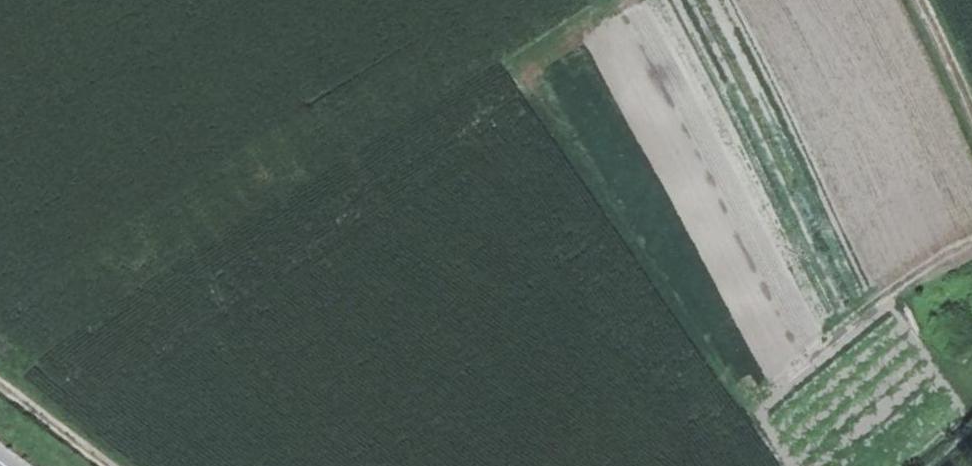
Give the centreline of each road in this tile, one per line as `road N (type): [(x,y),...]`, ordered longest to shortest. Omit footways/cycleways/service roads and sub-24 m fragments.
road 1 (track): [(116,465),(0,376)]

